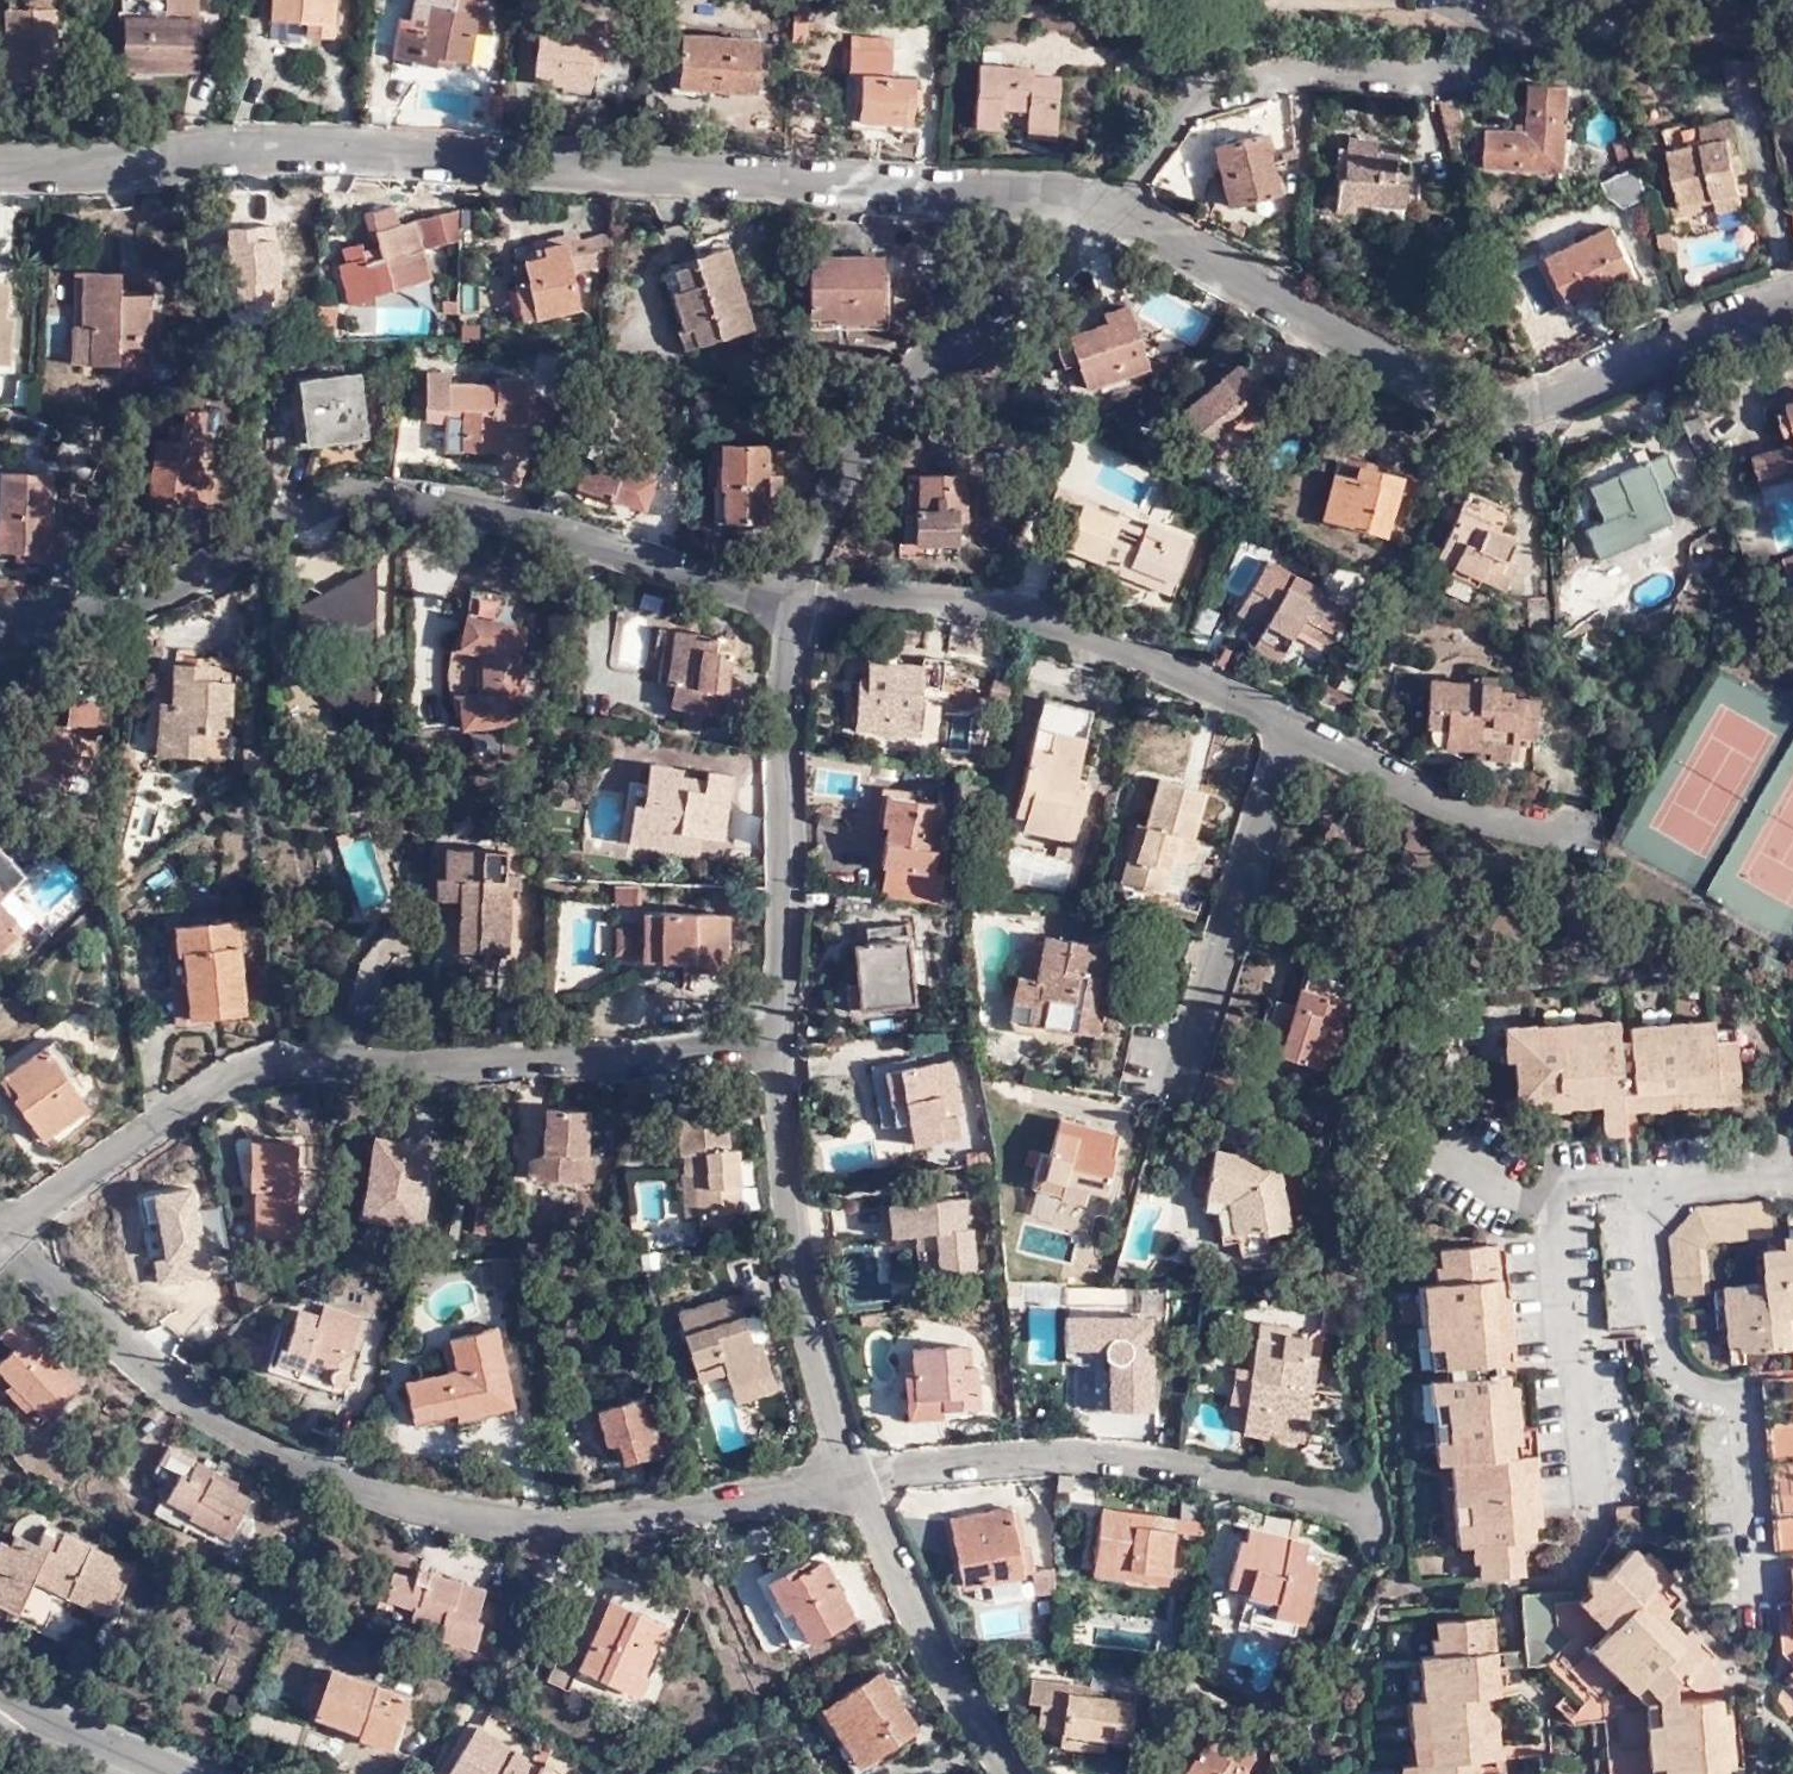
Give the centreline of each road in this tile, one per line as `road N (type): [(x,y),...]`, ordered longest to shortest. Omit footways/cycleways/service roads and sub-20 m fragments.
road 1 (residential): [(1118,202),(366,144),(0,153)]
road 2 (residential): [(0,1231),(175,1383),(331,1473),(476,1518),(667,1507),(856,1470)]
road 3 (residential): [(0,605),(155,581),(343,479),(479,499),(789,592)]
road 4 (residential): [(0,1226),(230,1068),(351,1055),(403,1064),(584,1054),(769,1030)]
road 5 (residential): [(1792,300),(1517,402),(1118,202)]
road 6 (residential): [(789,592),(886,589),(1090,619),(1286,724)]
road 7 (residential): [(789,592),(829,479),(901,378),(1118,202)]
road 8 (residential): [(856,1470),(1025,1455),(1372,1502)]
road 9 (residential): [(856,1470),(797,1258),(769,1030)]
road 10 (residential): [(769,1030),(789,592)]
road 11 (residential): [(1648,1178),(1660,1340),(1687,1380),(1730,1399),(1740,1425),(1751,1563)]
road 12 (residential): [(1286,724),(1182,1089)]
road 13 (residential): [(1118,202),(1209,89),(1315,68),(1440,76)]
road 14 (residential): [(1015,1773),(928,1645),(856,1470)]
road 15 (residential): [(1286,724),(1451,800),(1593,828)]
road 16 (residential): [(1563,1182),(1591,1489)]
road 17 (residential): [(0,1689),(30,1711),(173,1773)]
road 18 (residential): [(1792,1160),(1648,1178)]

